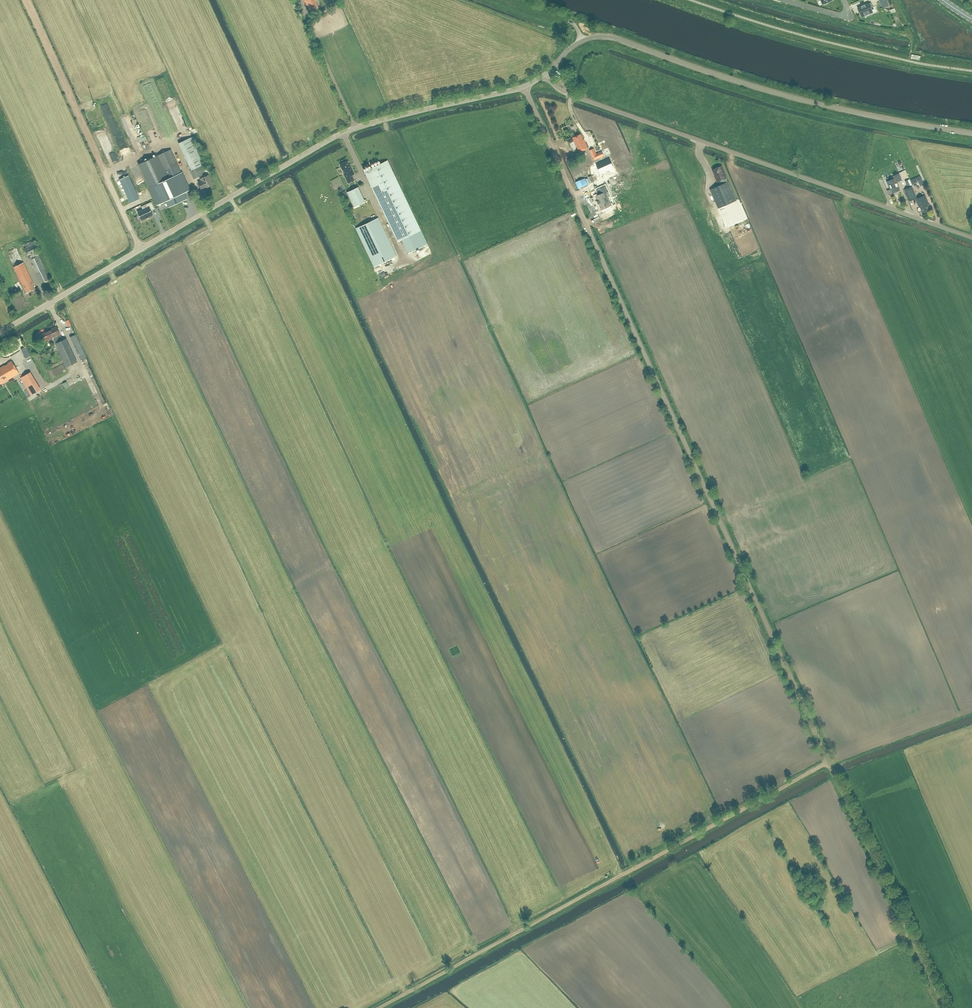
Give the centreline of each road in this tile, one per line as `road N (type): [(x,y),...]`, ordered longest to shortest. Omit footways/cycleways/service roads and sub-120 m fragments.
road 1 (unclassified): [(946,1007),(525,87)]
road 2 (unclassified): [(0,333),(342,133),(525,87)]
road 3 (track): [(376,1007),(827,759)]
road 4 (unclassified): [(546,74),(565,93),(971,237)]
road 5 (unclassified): [(971,133),(783,94),(612,36),(580,42),(546,74)]
road 6 (track): [(139,249),(22,0)]

